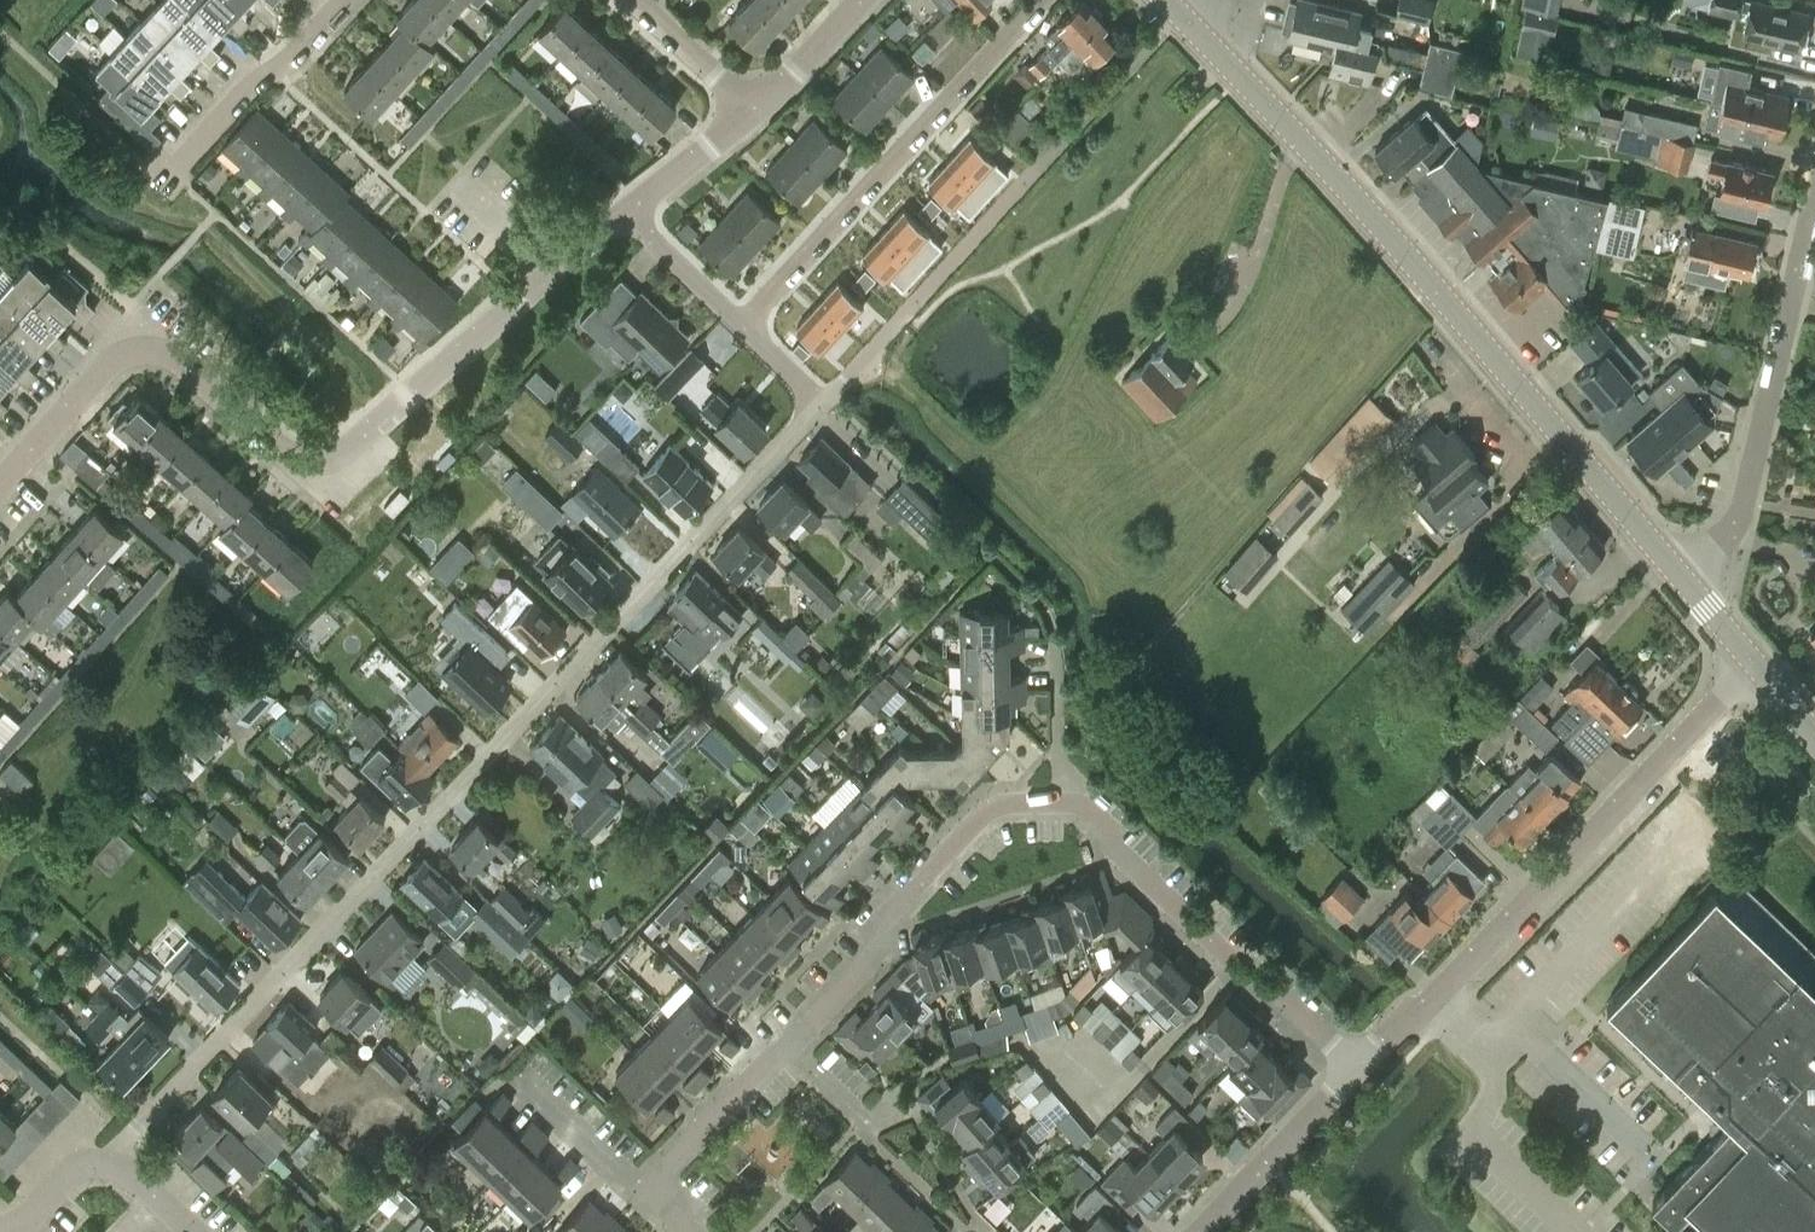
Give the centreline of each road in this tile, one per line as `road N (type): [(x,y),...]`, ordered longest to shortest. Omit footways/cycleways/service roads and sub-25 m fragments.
road 1 (residential): [(93,1169),(819,404)]
road 2 (residential): [(0,493),(122,359),(144,351),(173,357),(281,449),(330,456),(630,202)]
road 3 (residential): [(1355,1066),(1085,810),(1057,803),(985,813),(887,914),(869,962),(784,1046)]
road 4 (tertiary): [(1696,593),(1345,186),(1194,28)]
road 5 (residential): [(1355,1066),(1755,664)]
road 6 (residential): [(1044,0),(745,323)]
road 7 (residential): [(1696,593),(1738,534),(1814,191)]
road 8 (residential): [(169,173),(255,78),(300,50),(345,0)]
road 9 (residential): [(1200,1231),(1355,1066)]
road 10 (residential): [(784,1046),(643,1189)]
road 11 (residential): [(643,1189),(515,1073)]
road 12 (residential): [(745,323),(630,202)]
road 13 (residential): [(633,0),(753,108)]
road 14 (residential): [(630,202),(753,108)]
road 15 (residential): [(753,108),(857,0)]
road 16 (residential): [(784,1046),(870,1130)]

